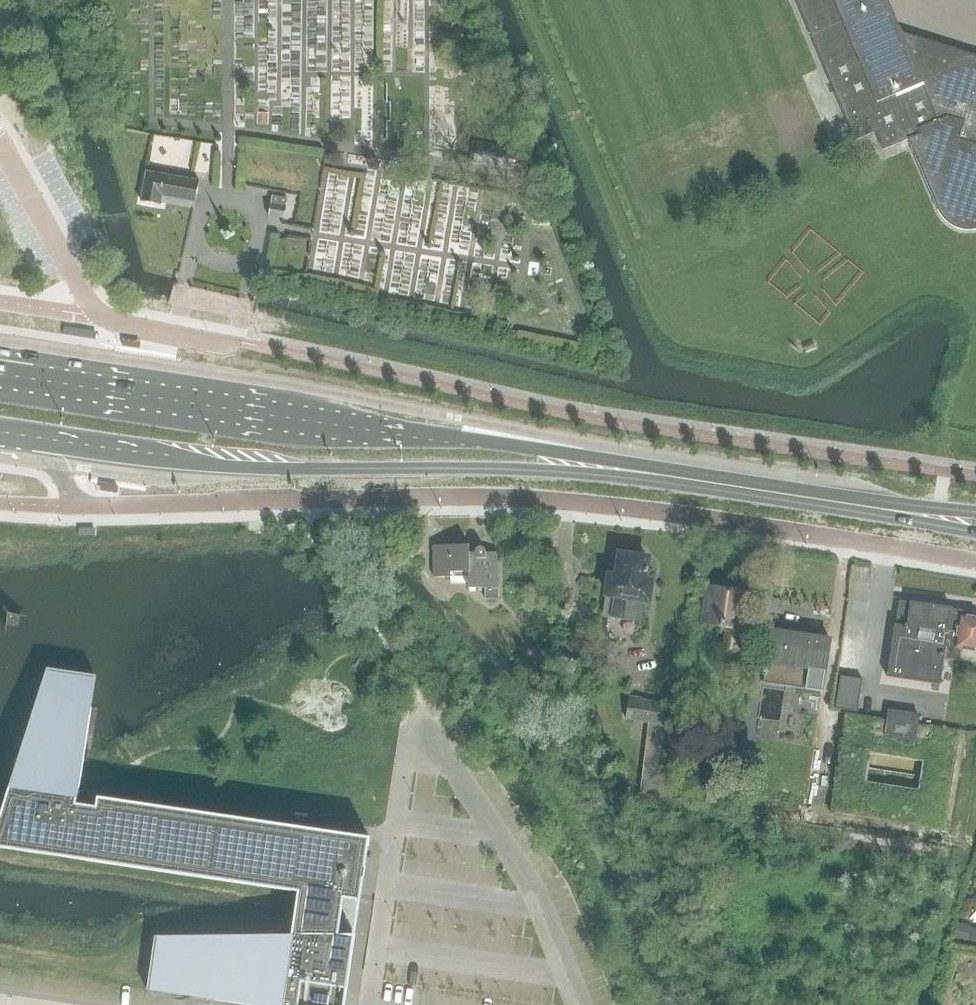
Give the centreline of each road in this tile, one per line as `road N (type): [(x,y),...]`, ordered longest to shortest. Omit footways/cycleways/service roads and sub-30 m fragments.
road 1 (primary): [(975,513),(0,374)]
road 2 (primary): [(28,443),(221,468),(557,472),(975,534)]
road 3 (residential): [(76,506),(512,499),(975,563)]
road 4 (unclassified): [(233,342),(129,325),(101,312),(0,143)]

